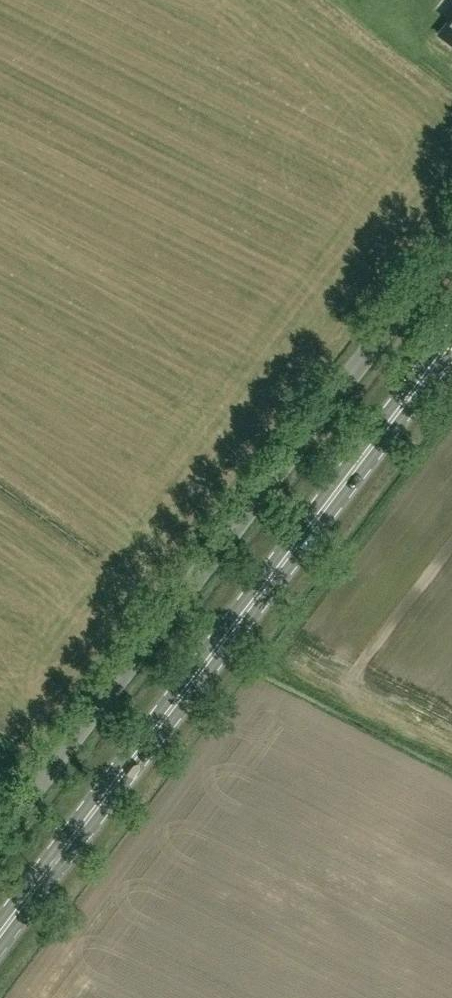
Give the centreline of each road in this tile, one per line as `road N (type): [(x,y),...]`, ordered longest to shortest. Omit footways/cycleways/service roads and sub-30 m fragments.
road 1 (unclassified): [(0,835),(451,238)]
road 2 (primary): [(32,895),(451,342)]

